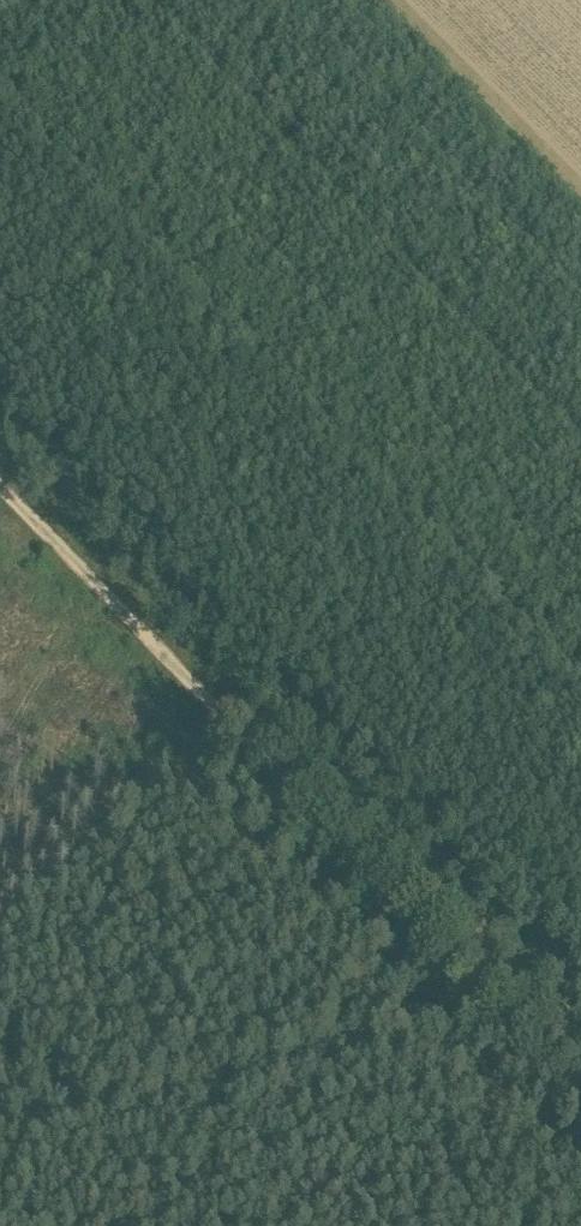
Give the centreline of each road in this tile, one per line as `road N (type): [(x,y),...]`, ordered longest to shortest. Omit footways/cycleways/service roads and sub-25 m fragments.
road 1 (track): [(0,492),(580,1075)]

